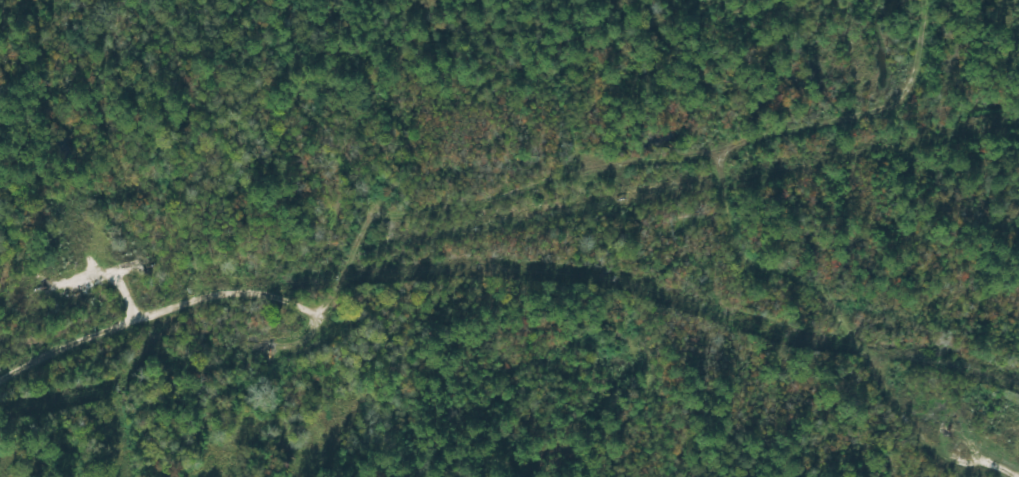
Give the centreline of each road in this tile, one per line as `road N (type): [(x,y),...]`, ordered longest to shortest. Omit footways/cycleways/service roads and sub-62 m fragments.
road 1 (residential): [(1018,475),(925,442),(832,304),(735,248),(716,158)]
road 2 (residential): [(908,0),(911,32),(881,67),(716,158),(568,152)]
road 3 (track): [(345,250),(256,302),(84,302),(0,335)]

